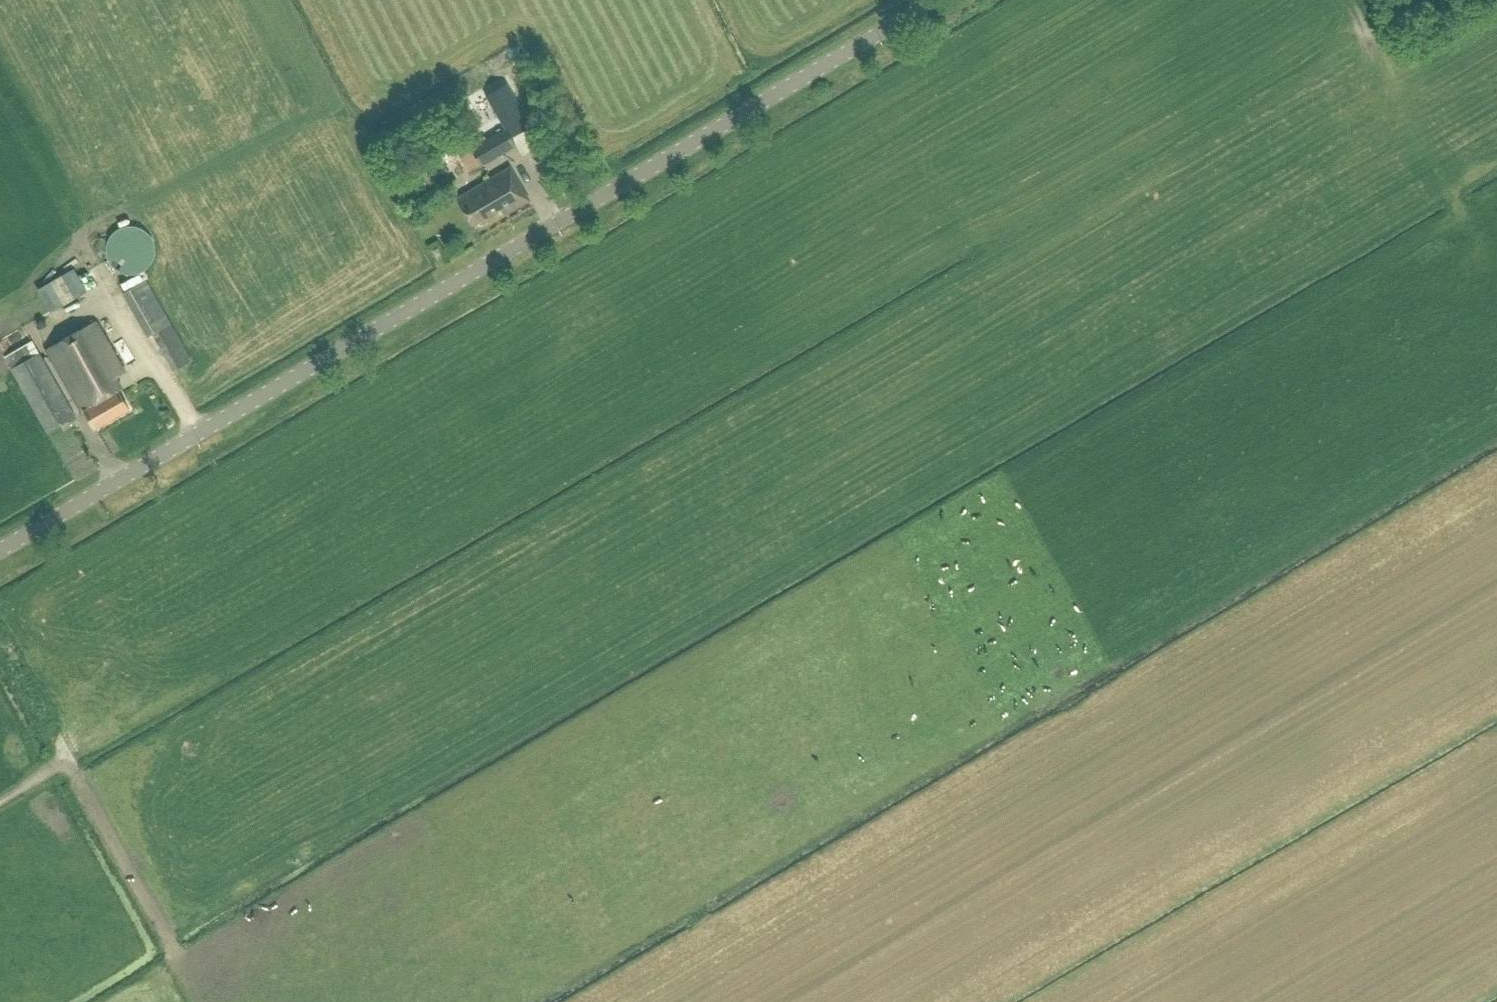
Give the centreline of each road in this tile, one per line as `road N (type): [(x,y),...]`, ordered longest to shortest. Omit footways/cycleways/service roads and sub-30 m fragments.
road 1 (tertiary): [(0,554),(942,0)]

